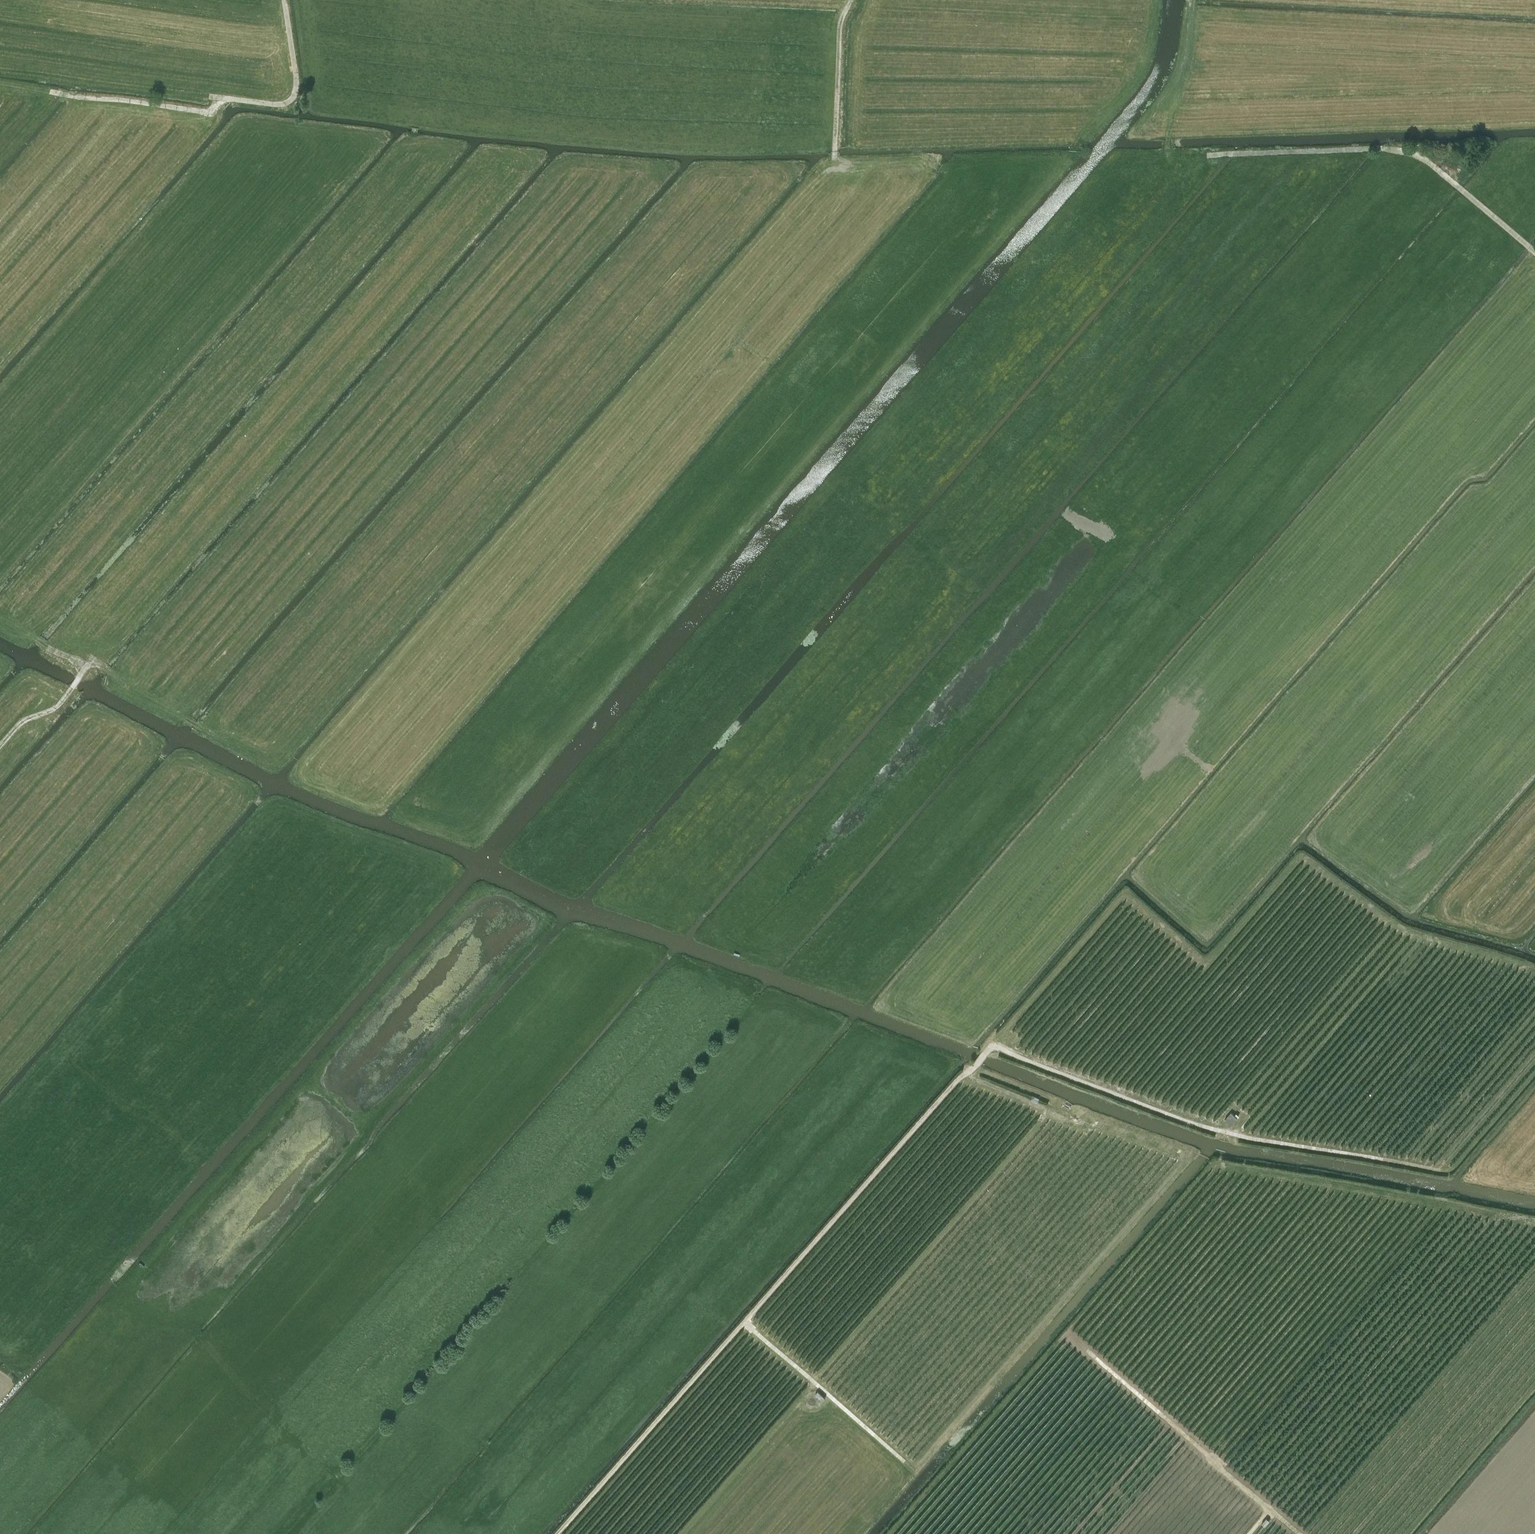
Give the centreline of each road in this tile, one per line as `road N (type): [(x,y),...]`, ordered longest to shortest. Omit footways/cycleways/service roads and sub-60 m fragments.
road 1 (track): [(1534,242),(1418,147),(1219,148)]
road 2 (track): [(64,89),(218,106),(226,94),(290,98),(300,83),(288,0)]
road 3 (track): [(0,746),(28,714),(57,707),(92,668)]

